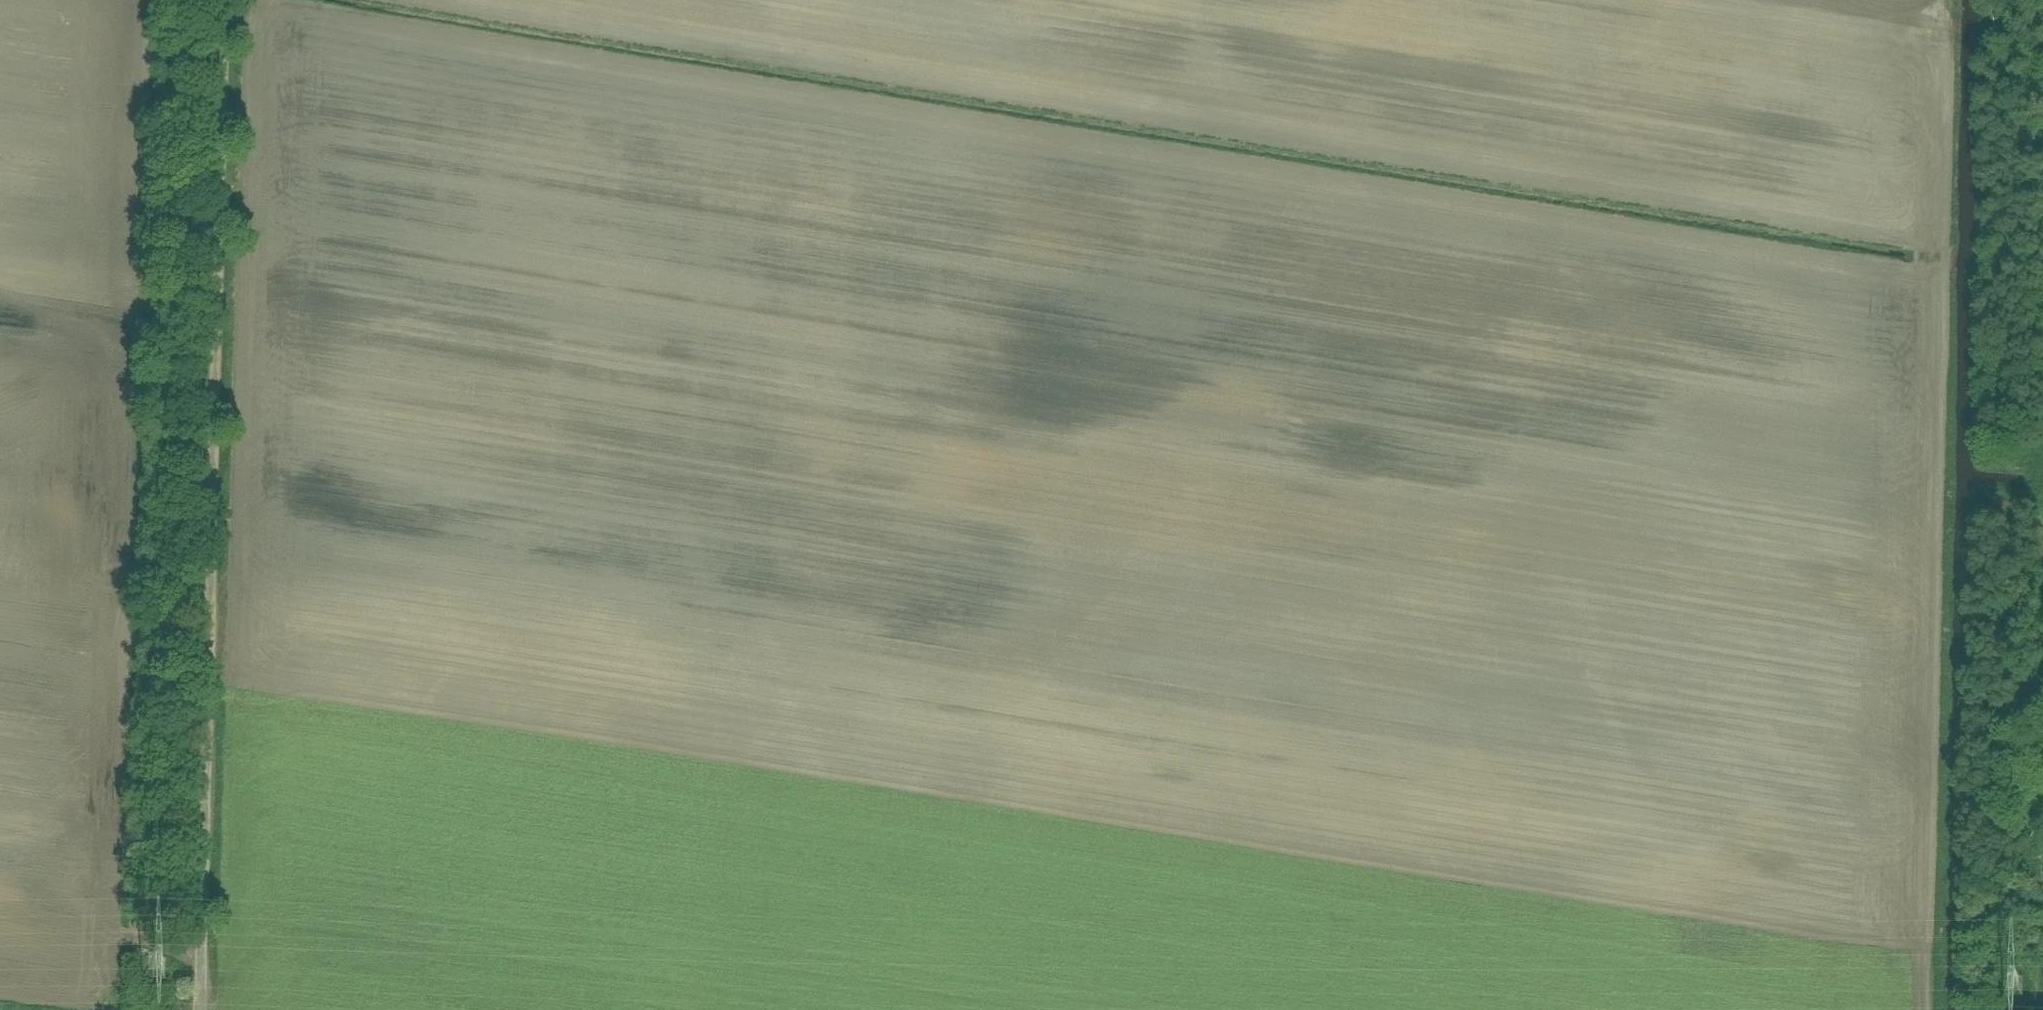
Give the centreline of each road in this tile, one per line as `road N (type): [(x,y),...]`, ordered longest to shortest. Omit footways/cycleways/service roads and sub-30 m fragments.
road 1 (unclassified): [(225,0),(197,1009)]

